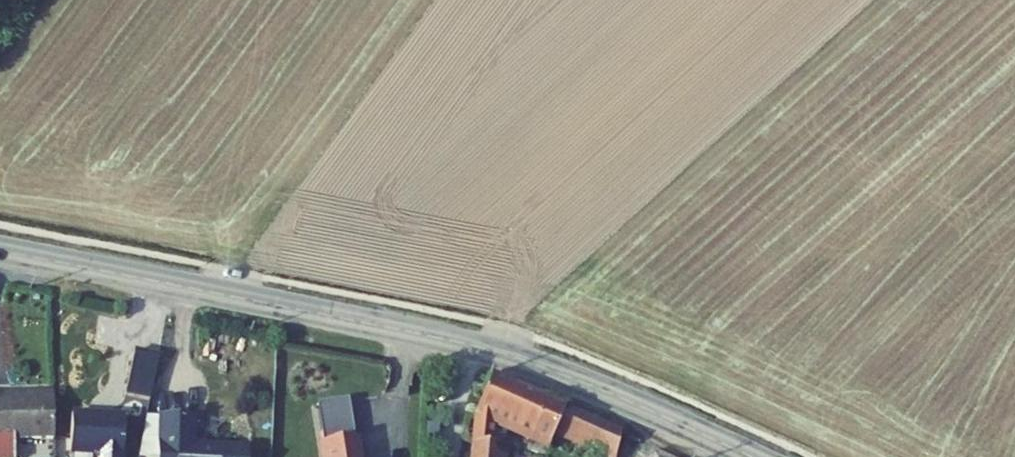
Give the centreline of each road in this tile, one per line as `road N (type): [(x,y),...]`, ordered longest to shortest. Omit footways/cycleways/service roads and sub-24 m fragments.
road 1 (secondary): [(754,456),(498,350),(0,252)]

